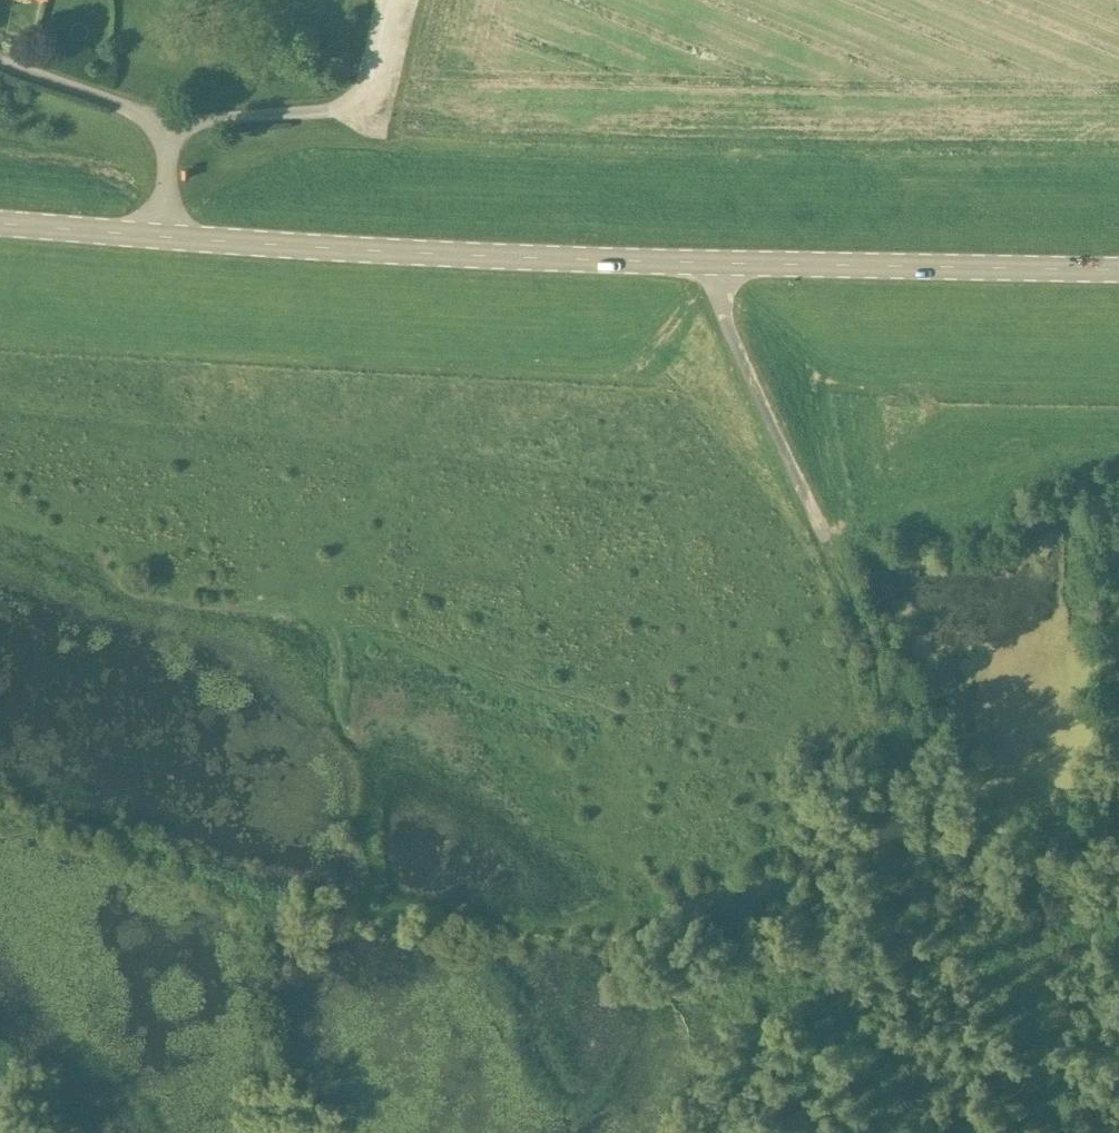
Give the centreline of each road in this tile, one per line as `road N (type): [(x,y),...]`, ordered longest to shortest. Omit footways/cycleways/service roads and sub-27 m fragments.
road 1 (tertiary): [(1118,267),(429,253),(0,222)]
road 2 (track): [(715,264),(728,325),(827,539)]

